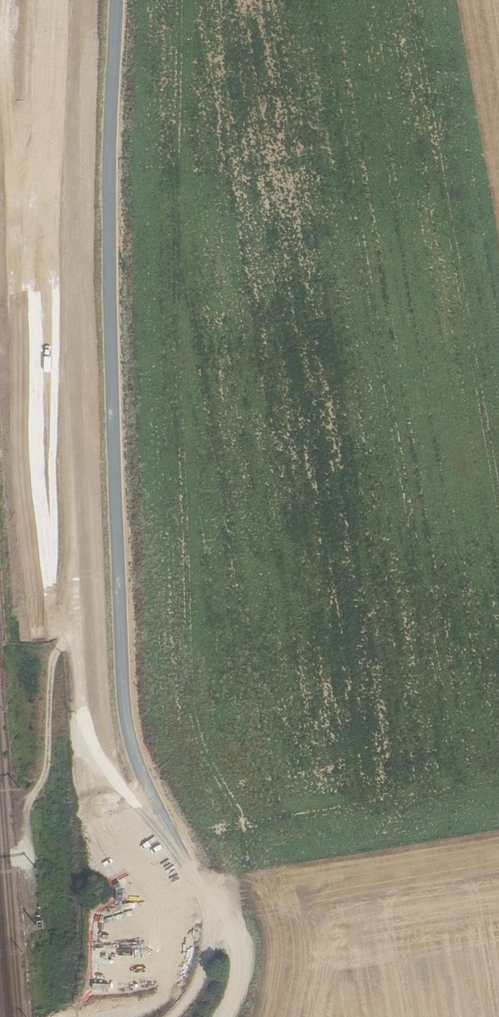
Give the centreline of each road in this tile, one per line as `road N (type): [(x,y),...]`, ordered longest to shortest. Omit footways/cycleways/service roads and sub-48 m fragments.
road 1 (track): [(174,1016),(206,965),(212,910),(199,878),(103,754),(83,711),(45,167),(43,0)]
road 2 (track): [(199,878),(150,789),(125,708),(109,276),(116,0)]
road 3 (track): [(28,917),(25,807),(45,771),(51,663),(75,610)]
road 4 (track): [(206,890),(233,928),(238,953),(222,1016)]

